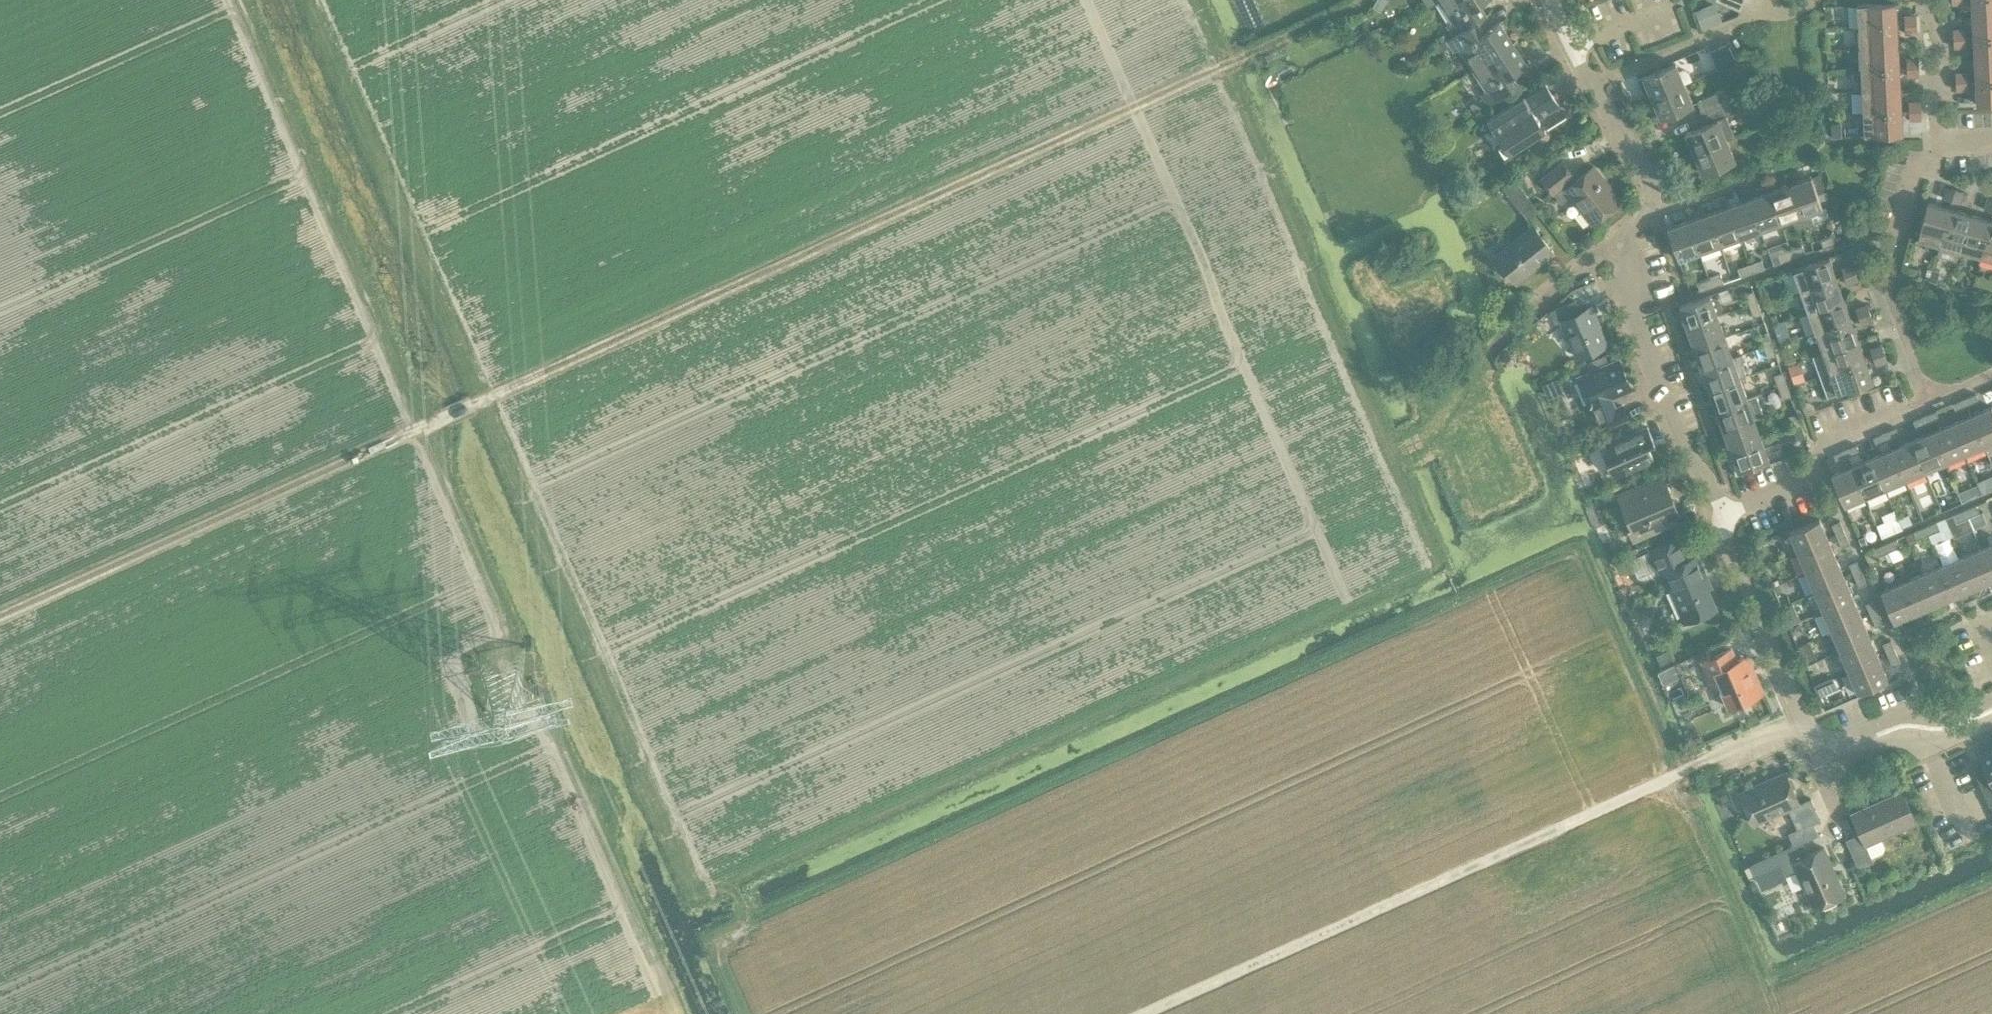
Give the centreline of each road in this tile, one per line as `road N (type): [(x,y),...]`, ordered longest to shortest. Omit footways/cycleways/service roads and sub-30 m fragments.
road 1 (track): [(0,618),(1362,0)]
road 2 (track): [(1155,1013),(1805,721)]
road 3 (residential): [(1722,517),(1688,464),(1624,276),(1629,234)]
road 4 (residential): [(1629,234),(1649,211),(1653,186),(1553,0)]
road 5 (residential): [(1839,751),(1805,721),(1722,517)]
road 6 (unclassified): [(1722,517),(1790,493),(1836,437),(1926,399)]
road 7 (residential): [(1839,751),(1900,727),(1954,727),(1991,711)]
road 8 (residential): [(1513,323),(1573,268),(1629,234)]
road 9 (residential): [(1939,144),(1941,56),(1931,0)]

